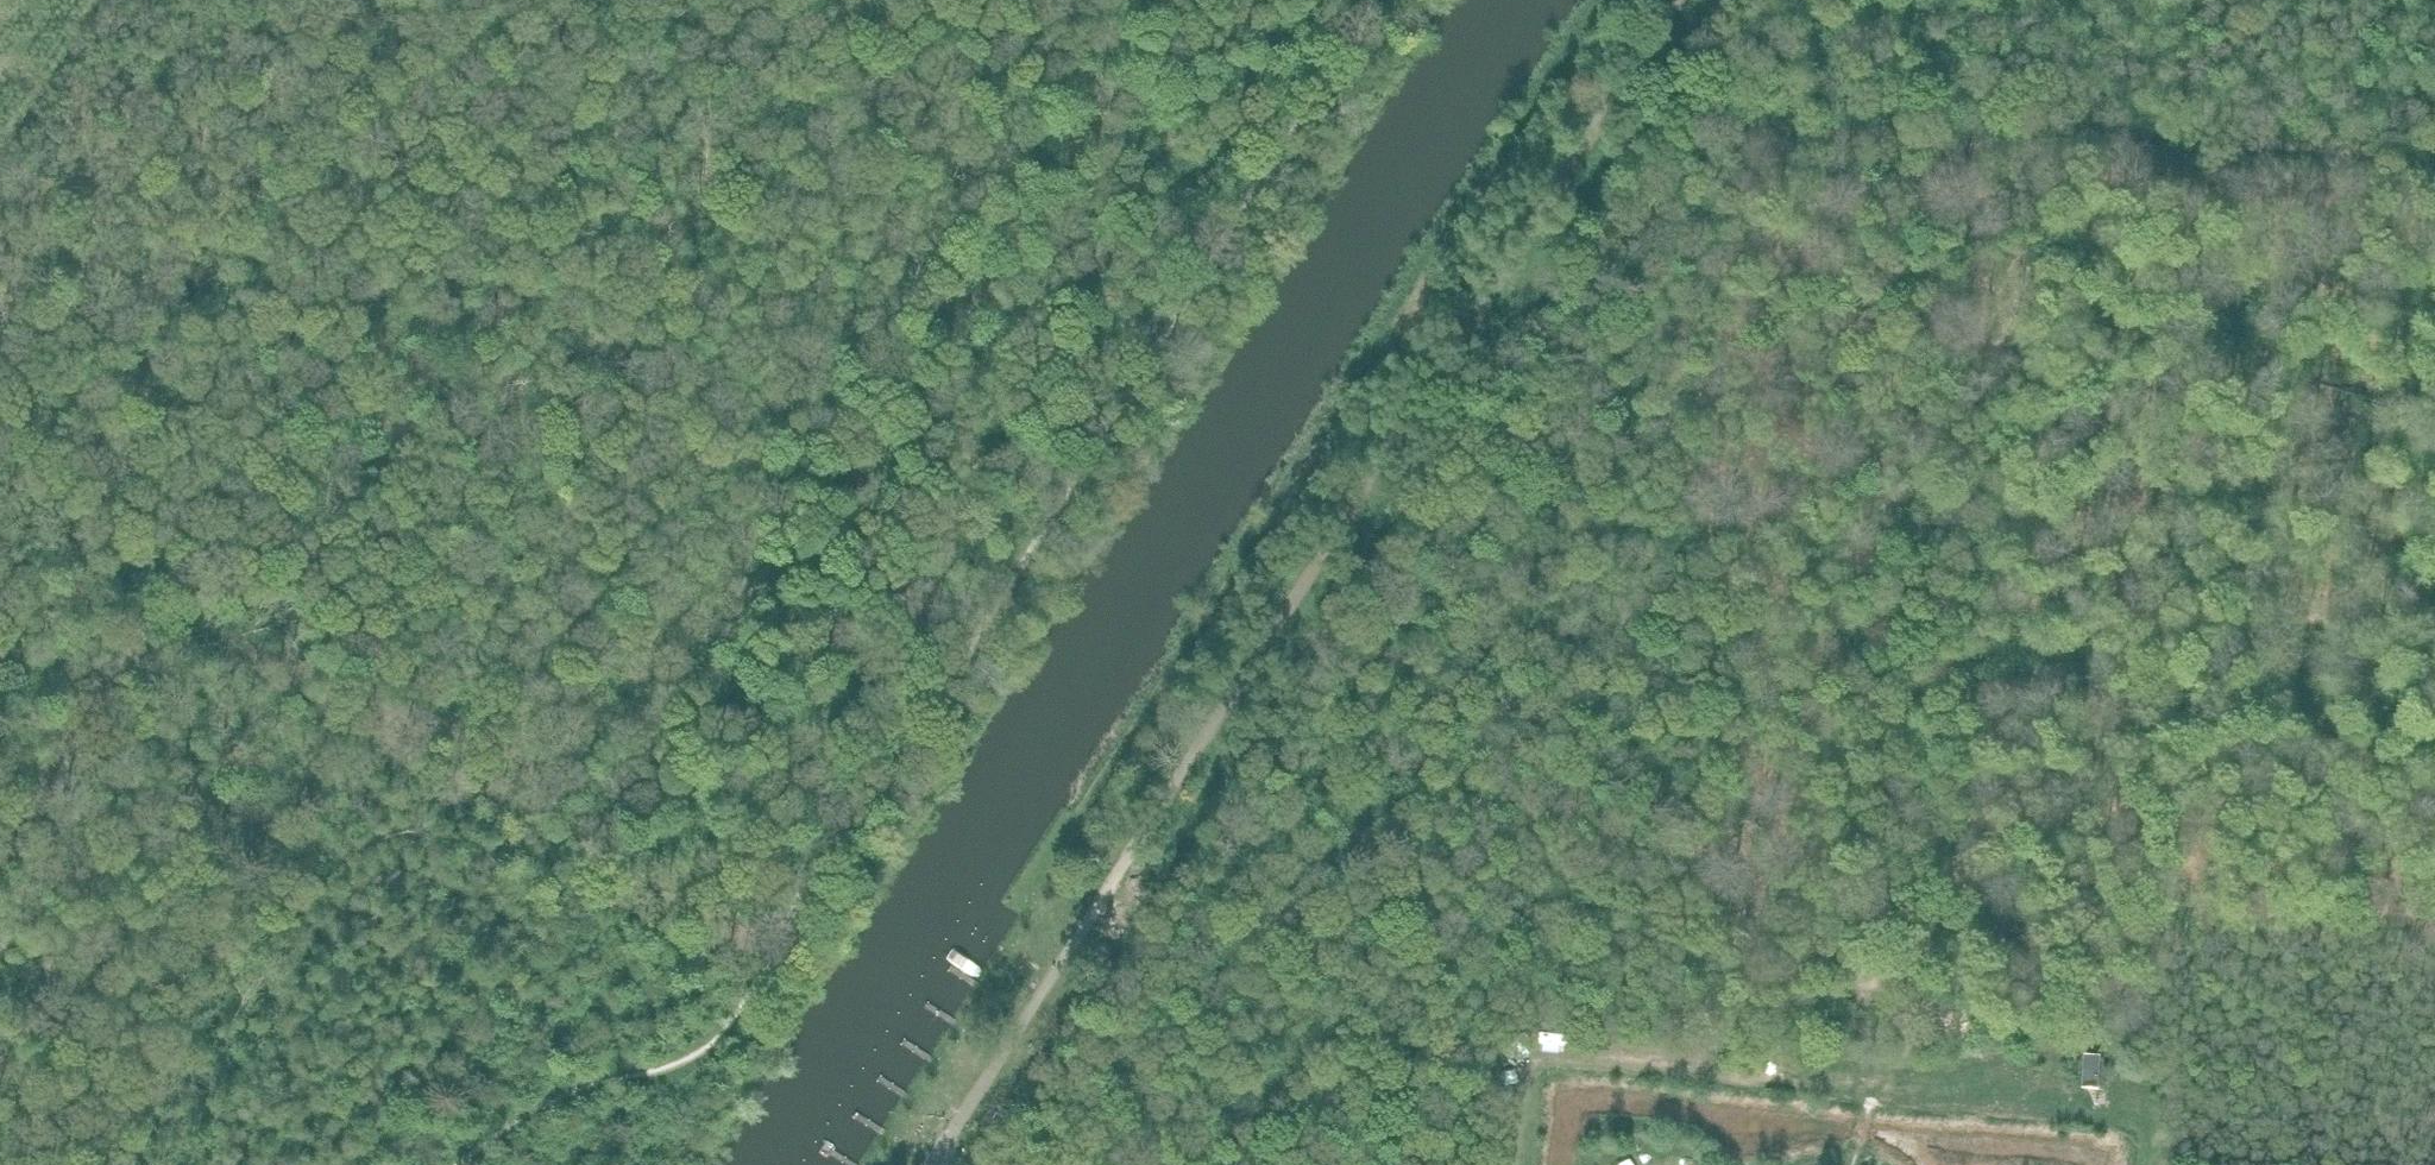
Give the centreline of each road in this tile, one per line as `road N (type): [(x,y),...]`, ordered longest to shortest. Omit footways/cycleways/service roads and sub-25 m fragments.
road 1 (track): [(1734,1076),(1541,1054),(1529,1071),(1519,1164)]

